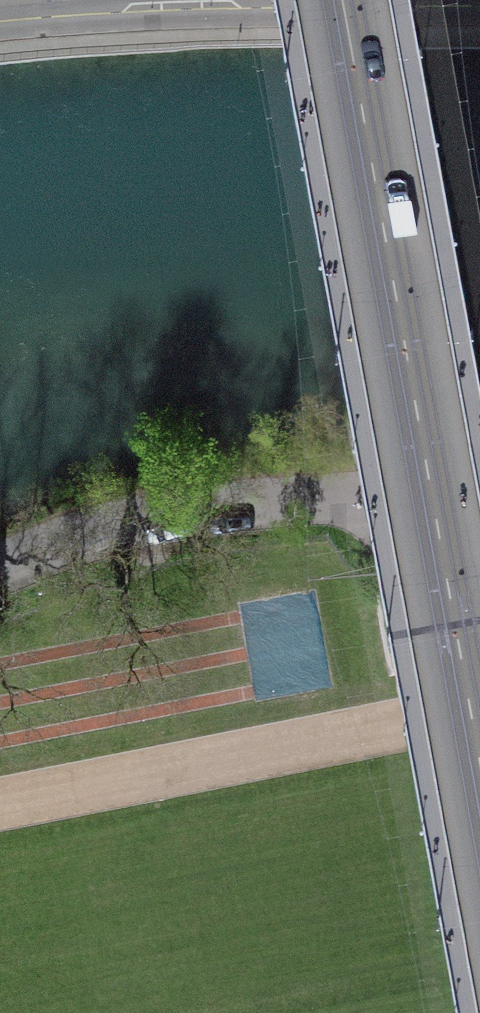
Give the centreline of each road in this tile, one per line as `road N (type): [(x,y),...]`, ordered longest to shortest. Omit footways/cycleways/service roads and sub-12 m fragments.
road 1 (tertiary): [(479,762),(342,0)]
road 2 (residential): [(0,565),(71,538),(188,512),(325,498),(479,498)]

